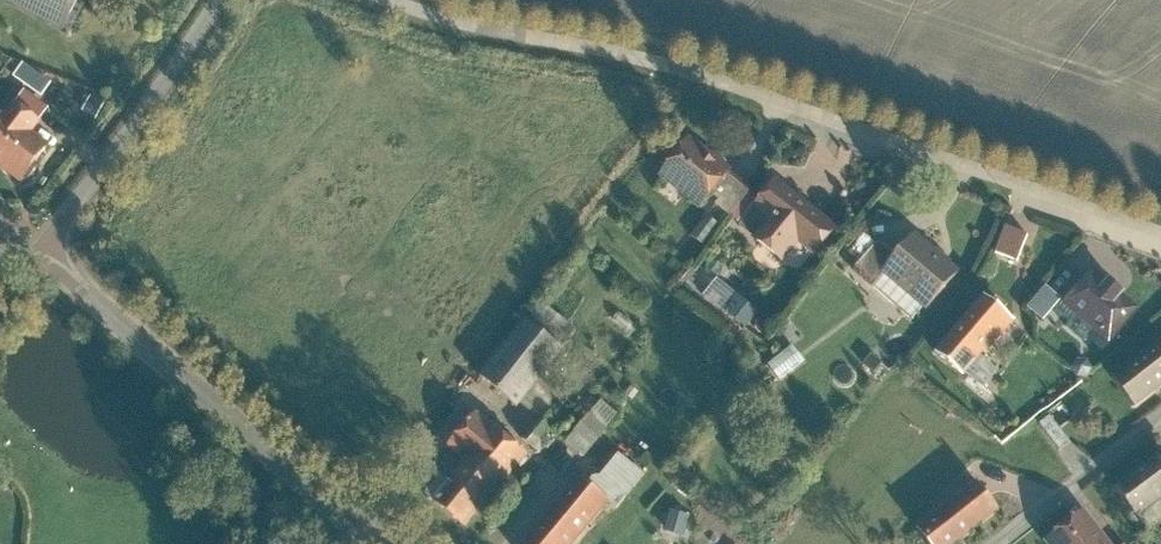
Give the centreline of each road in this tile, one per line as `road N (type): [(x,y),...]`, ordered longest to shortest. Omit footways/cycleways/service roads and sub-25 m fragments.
road 1 (residential): [(1160,233),(653,59),(388,0)]
road 2 (tertiary): [(50,265),(381,543)]
road 3 (residential): [(50,265),(74,209),(220,0)]
road 4 (residential): [(996,543),(1160,423)]

